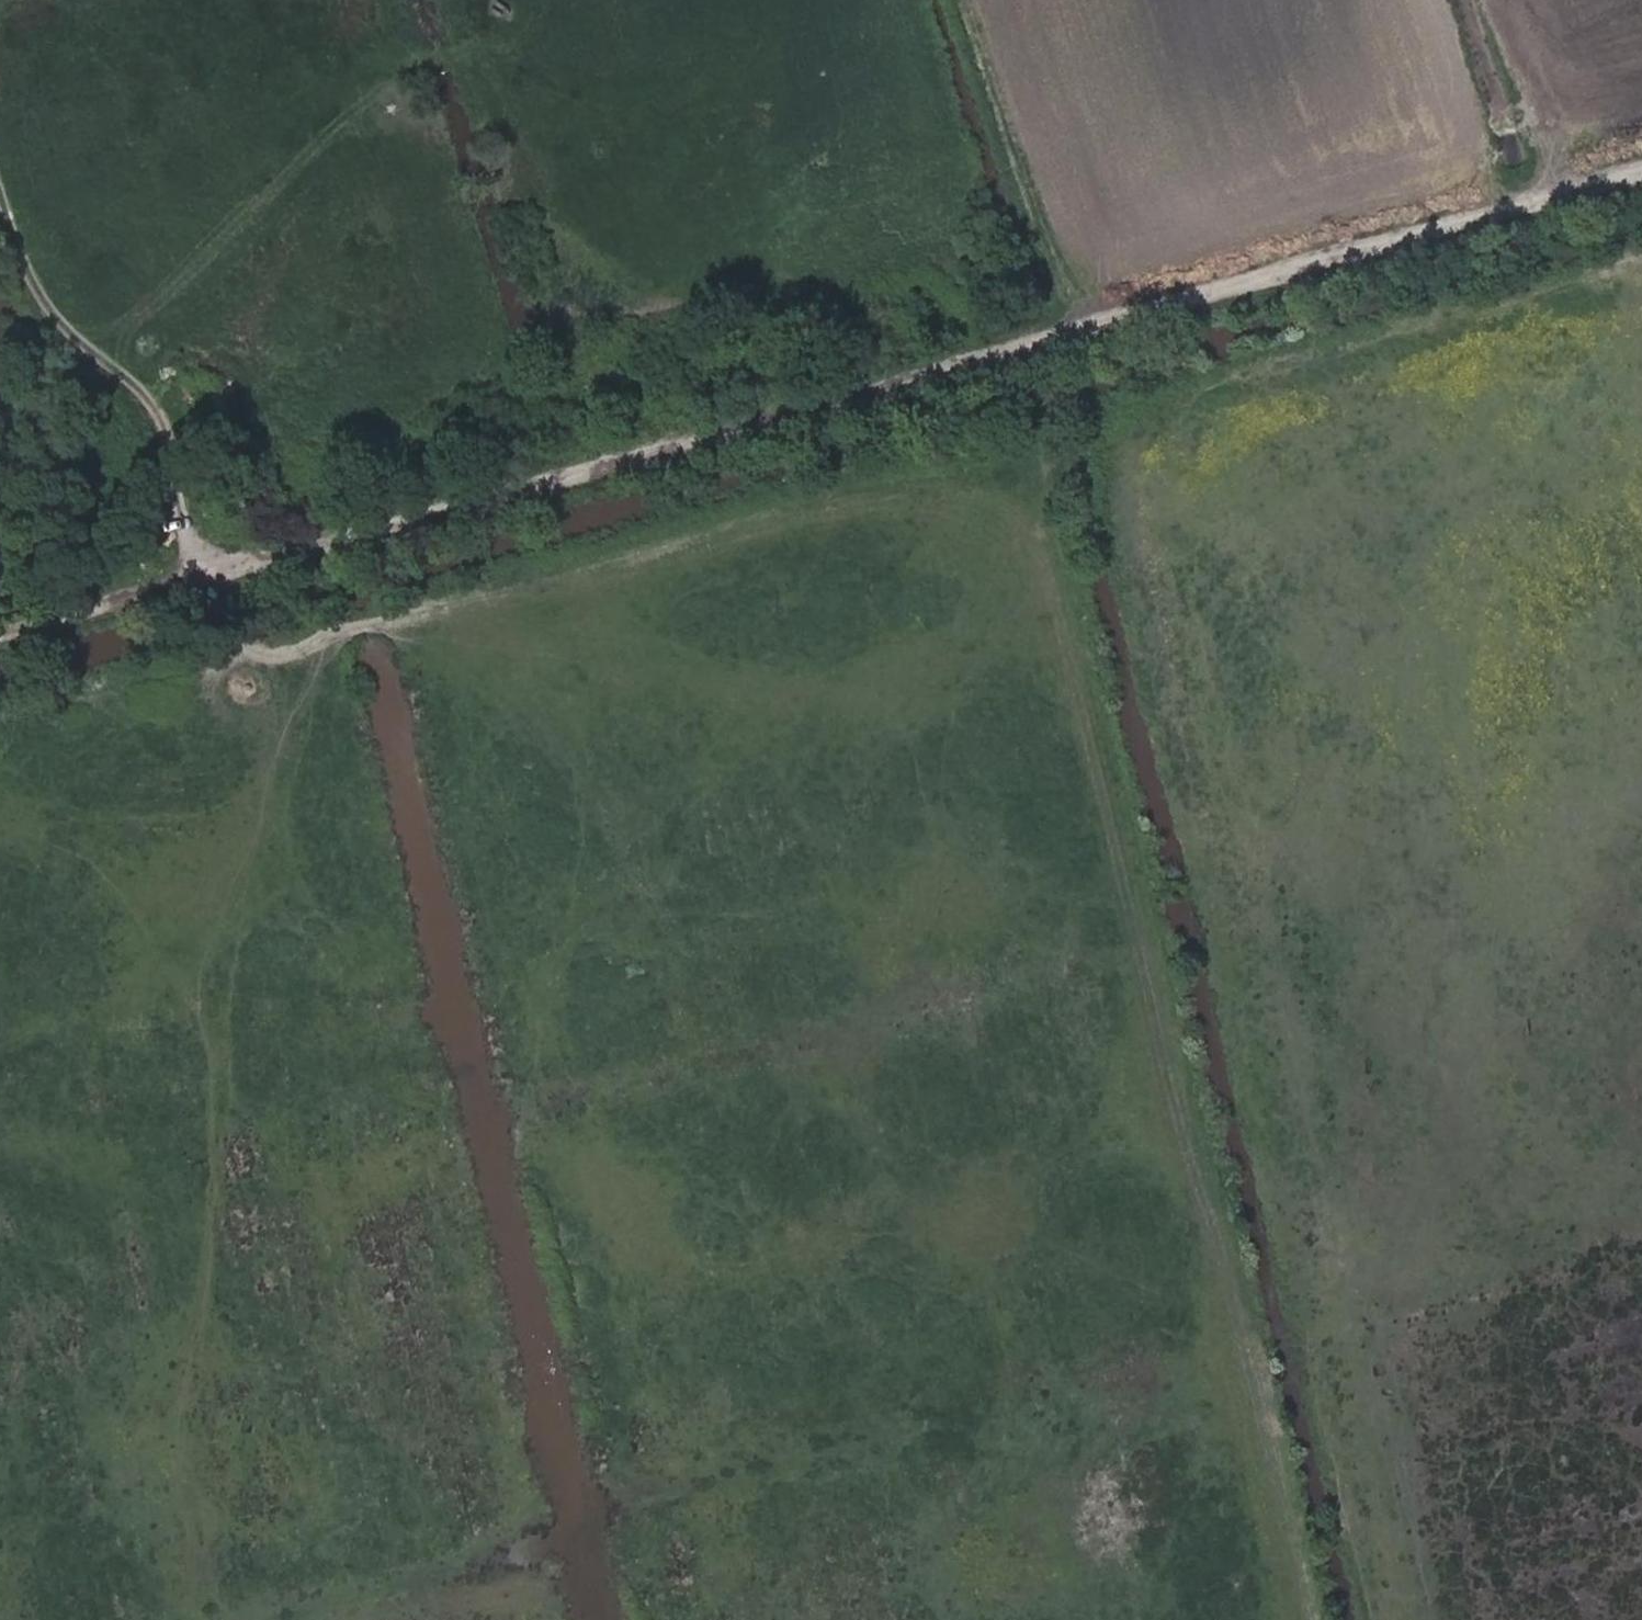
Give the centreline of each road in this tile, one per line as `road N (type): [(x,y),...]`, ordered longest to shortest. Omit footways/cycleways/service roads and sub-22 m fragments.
road 1 (track): [(1641,177),(0,634)]

